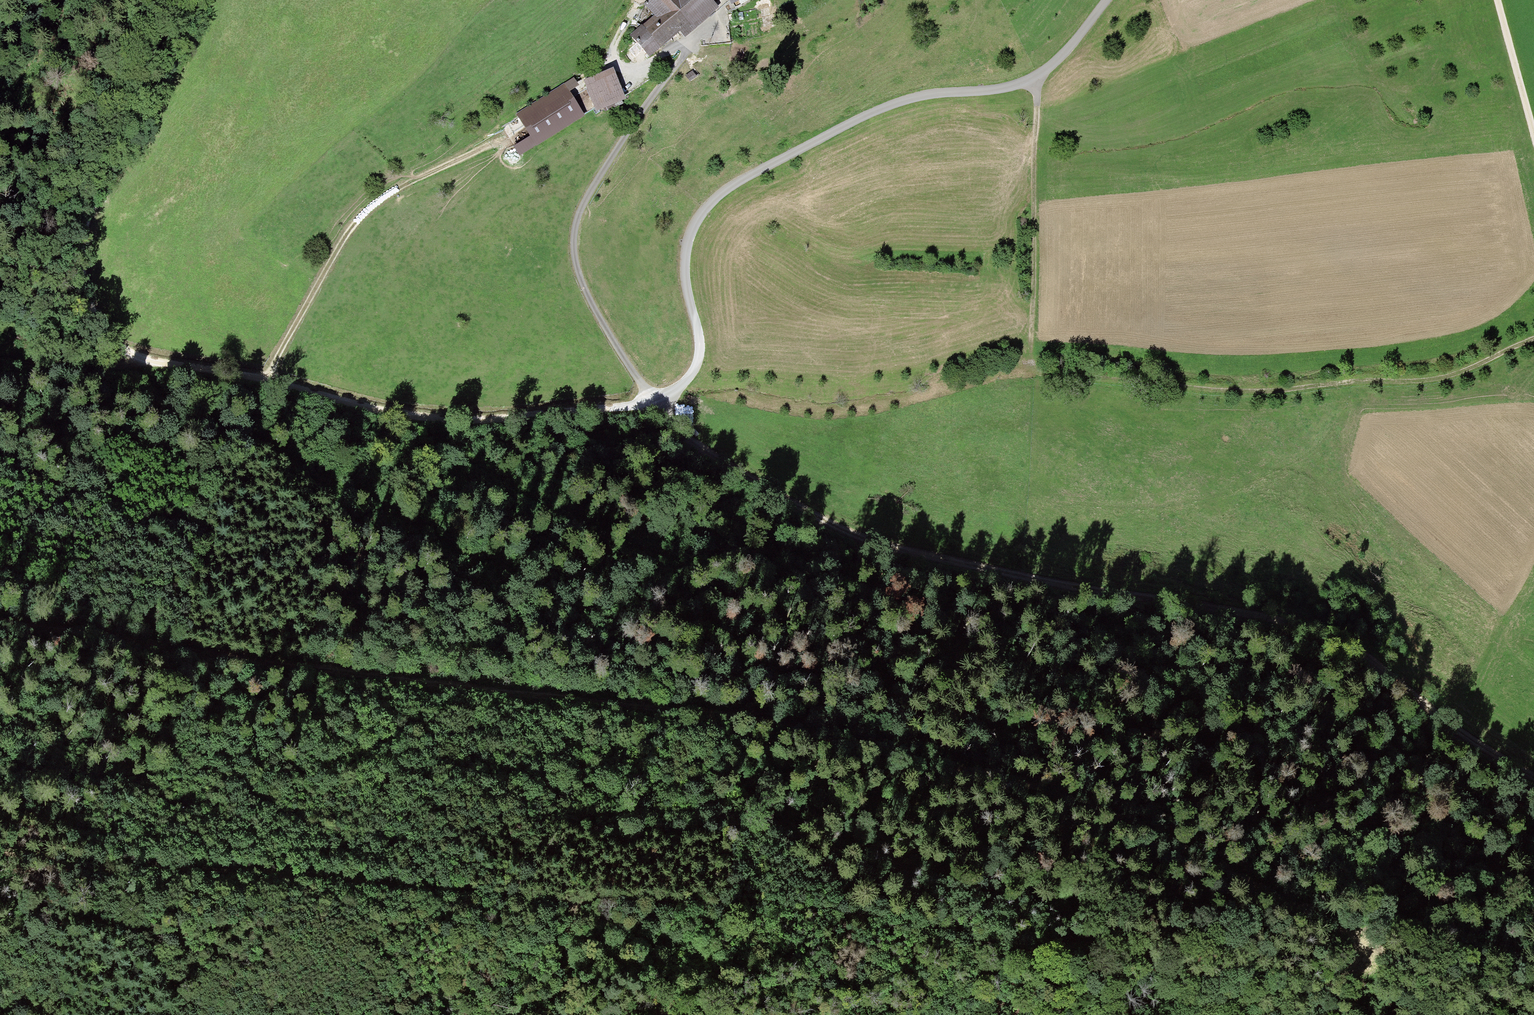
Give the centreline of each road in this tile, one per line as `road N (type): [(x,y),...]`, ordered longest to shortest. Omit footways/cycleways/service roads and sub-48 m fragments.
road 1 (track): [(269,380),(346,231),(370,205),(607,66),(630,68),(686,48),(595,181),(571,240),(584,294),(637,382),(724,463),(853,529),(971,567),(1318,629),(1533,778)]
road 2 (track): [(0,620),(365,675),(728,713),(917,766),(1014,780),(1288,896),(1351,934),(1362,956)]
road 3 (unclassified): [(197,0),(86,243),(90,307),(120,348),(135,359),(269,380),(399,414),(491,418),(655,401)]
road 4 (track): [(1040,72),(1028,369),(1260,391),(1426,380),(1533,338)]
road 5 (residential): [(655,401),(696,366),(683,262),(712,199),(899,101),(986,90),(1040,72),(1106,0)]
road 6 (track): [(0,933),(84,919),(117,922),(168,967),(180,997),(239,1014)]
road 7 (track): [(1496,0),(1533,143)]
road 8 (track): [(135,359),(100,369),(0,362)]

